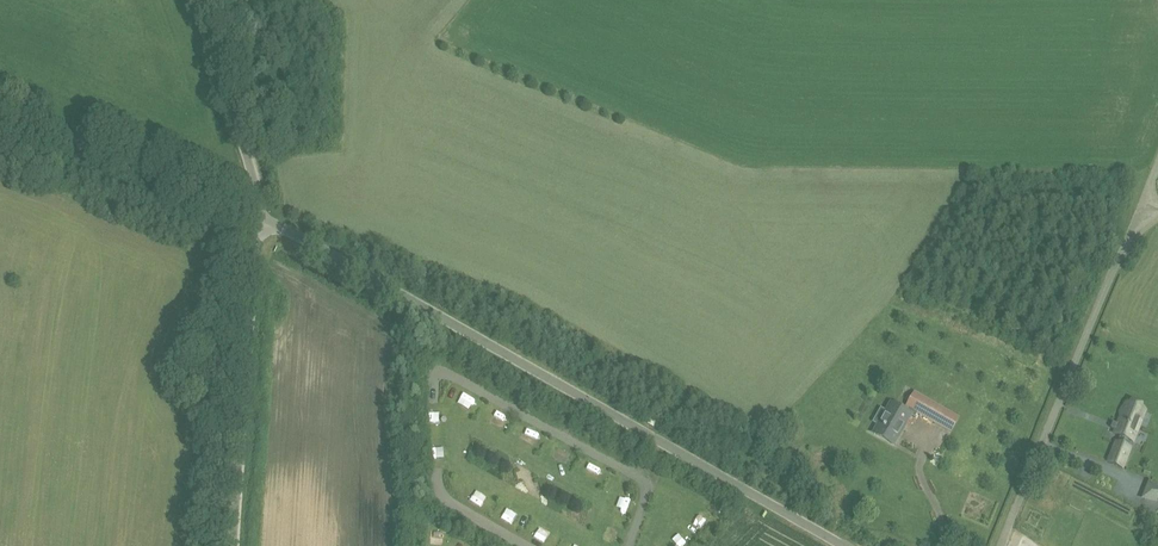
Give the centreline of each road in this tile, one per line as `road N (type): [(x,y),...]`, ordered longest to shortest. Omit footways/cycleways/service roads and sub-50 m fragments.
road 1 (unclassified): [(848,545),(255,213)]
road 2 (unclassified): [(1000,545),(1129,241),(1157,216)]
road 3 (unclassified): [(233,545),(255,213)]
road 4 (unclassified): [(255,213),(0,109)]
road 5 (unclassified): [(255,213),(255,185),(197,0)]
road 6 (track): [(436,474),(443,497),(527,545)]

